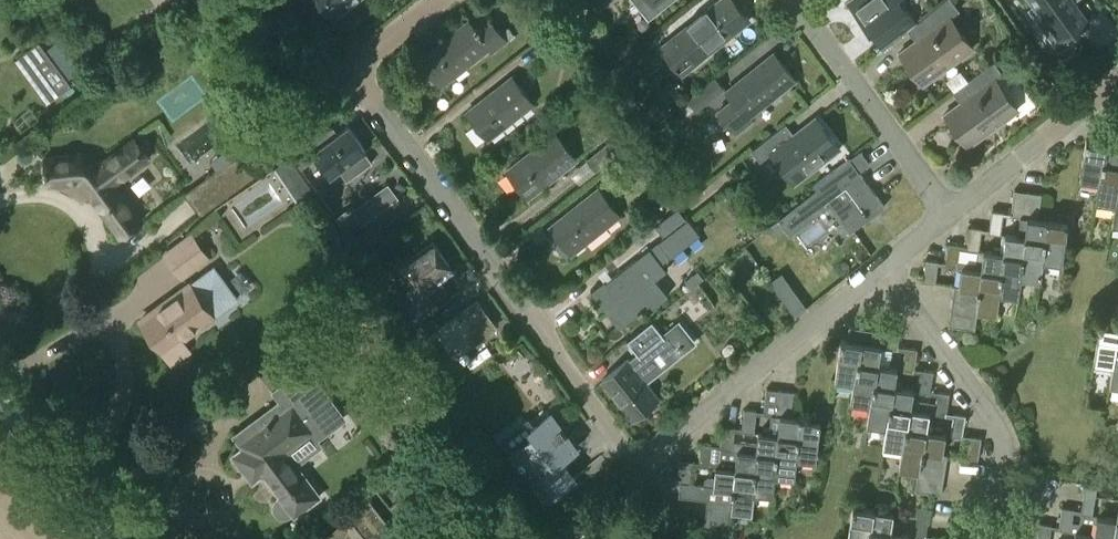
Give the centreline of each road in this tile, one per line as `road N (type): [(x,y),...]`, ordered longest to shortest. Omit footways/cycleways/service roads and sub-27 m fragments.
road 1 (residential): [(649,455),(629,457),(364,89),(371,57),(442,0)]
road 2 (residential): [(993,538),(1002,437),(885,267)]
road 3 (residential): [(649,455),(885,267)]
road 4 (residential): [(951,214),(796,0)]
road 5 (residential): [(951,214),(1117,81)]
road 6 (residential): [(104,538),(0,399)]

